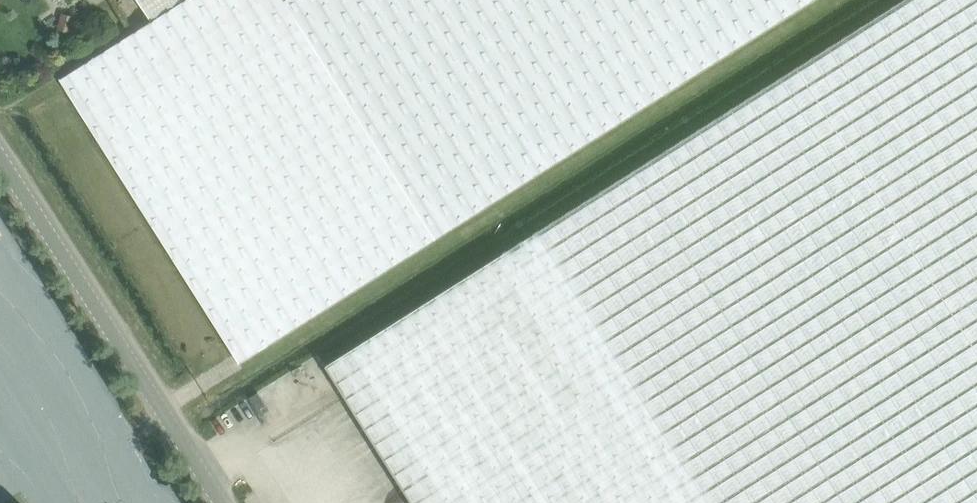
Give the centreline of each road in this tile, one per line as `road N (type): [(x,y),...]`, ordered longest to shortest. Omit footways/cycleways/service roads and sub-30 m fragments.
road 1 (unclassified): [(220,502),(0,158)]

